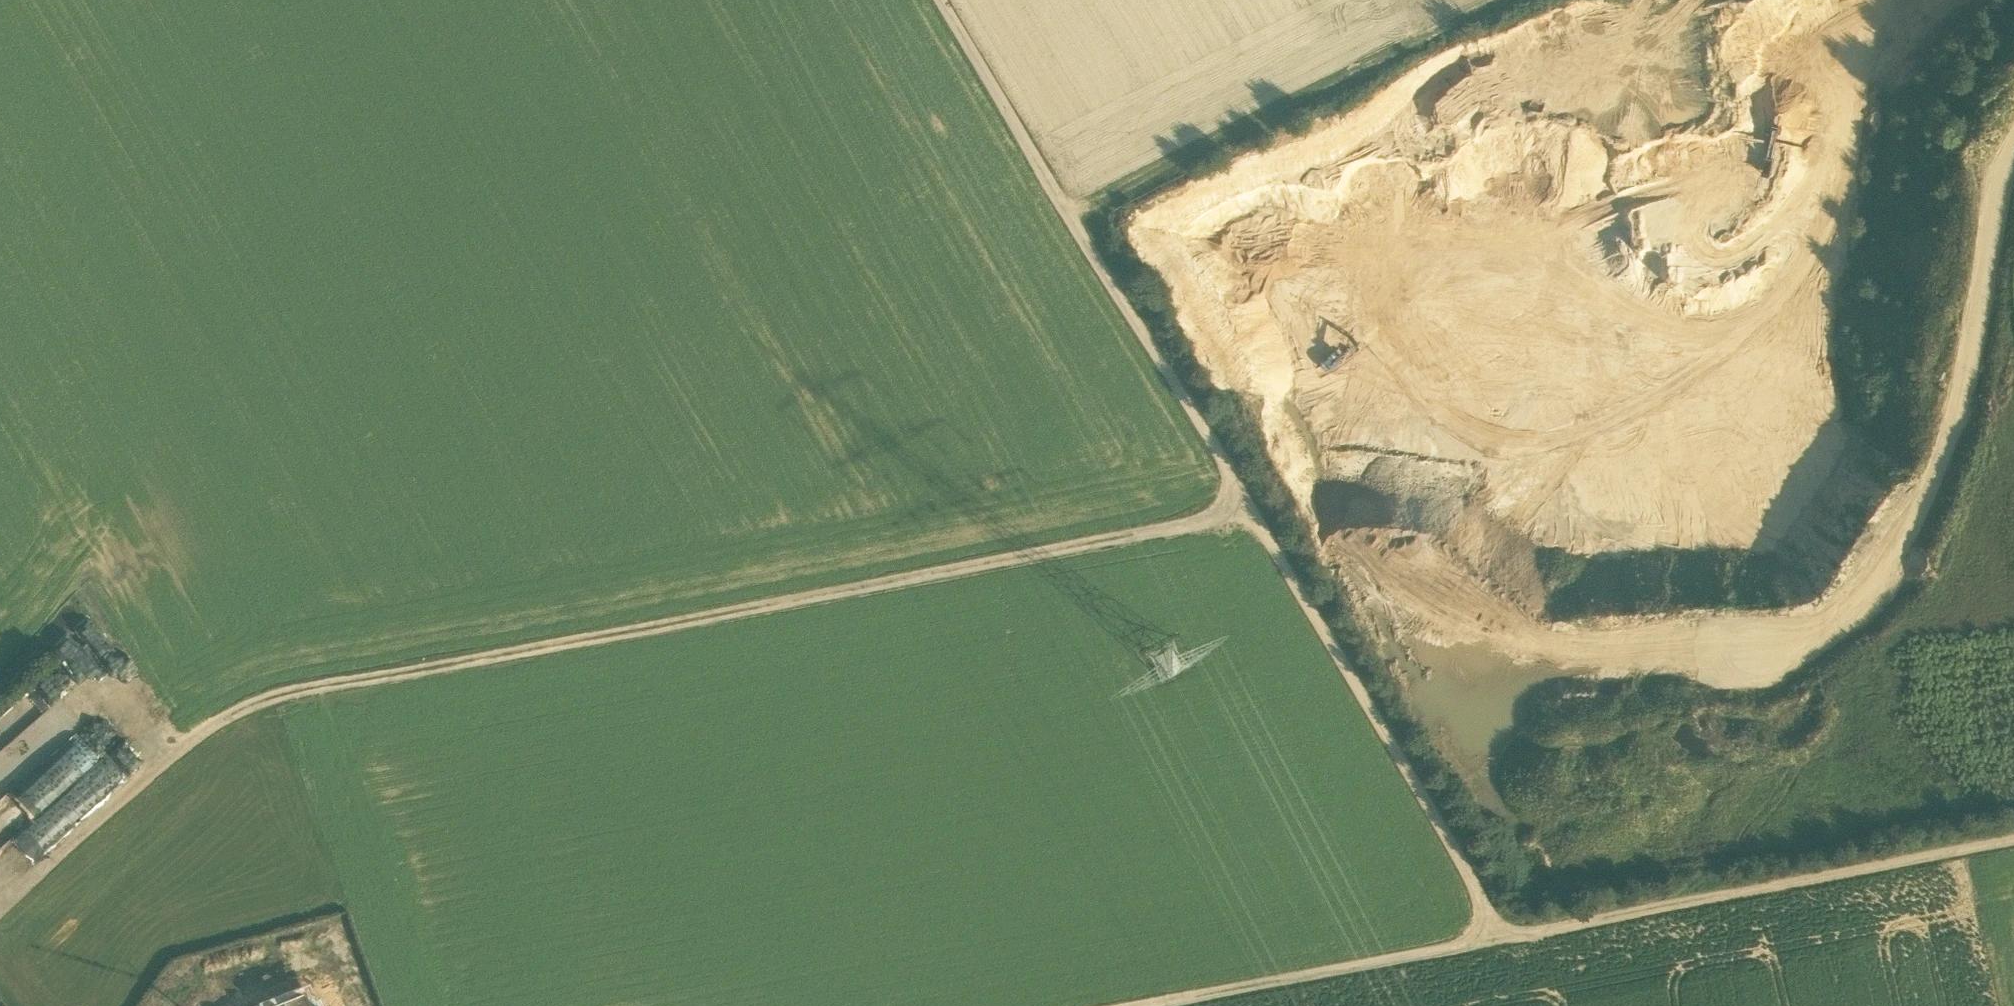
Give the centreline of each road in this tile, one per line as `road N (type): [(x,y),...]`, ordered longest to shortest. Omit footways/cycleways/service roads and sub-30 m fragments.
road 1 (track): [(1253,510),(239,701),(0,902)]
road 2 (track): [(1501,934),(1419,781),(930,0)]
road 3 (track): [(2013,837),(1128,1005)]
road 4 (track): [(1502,0),(1057,213)]

